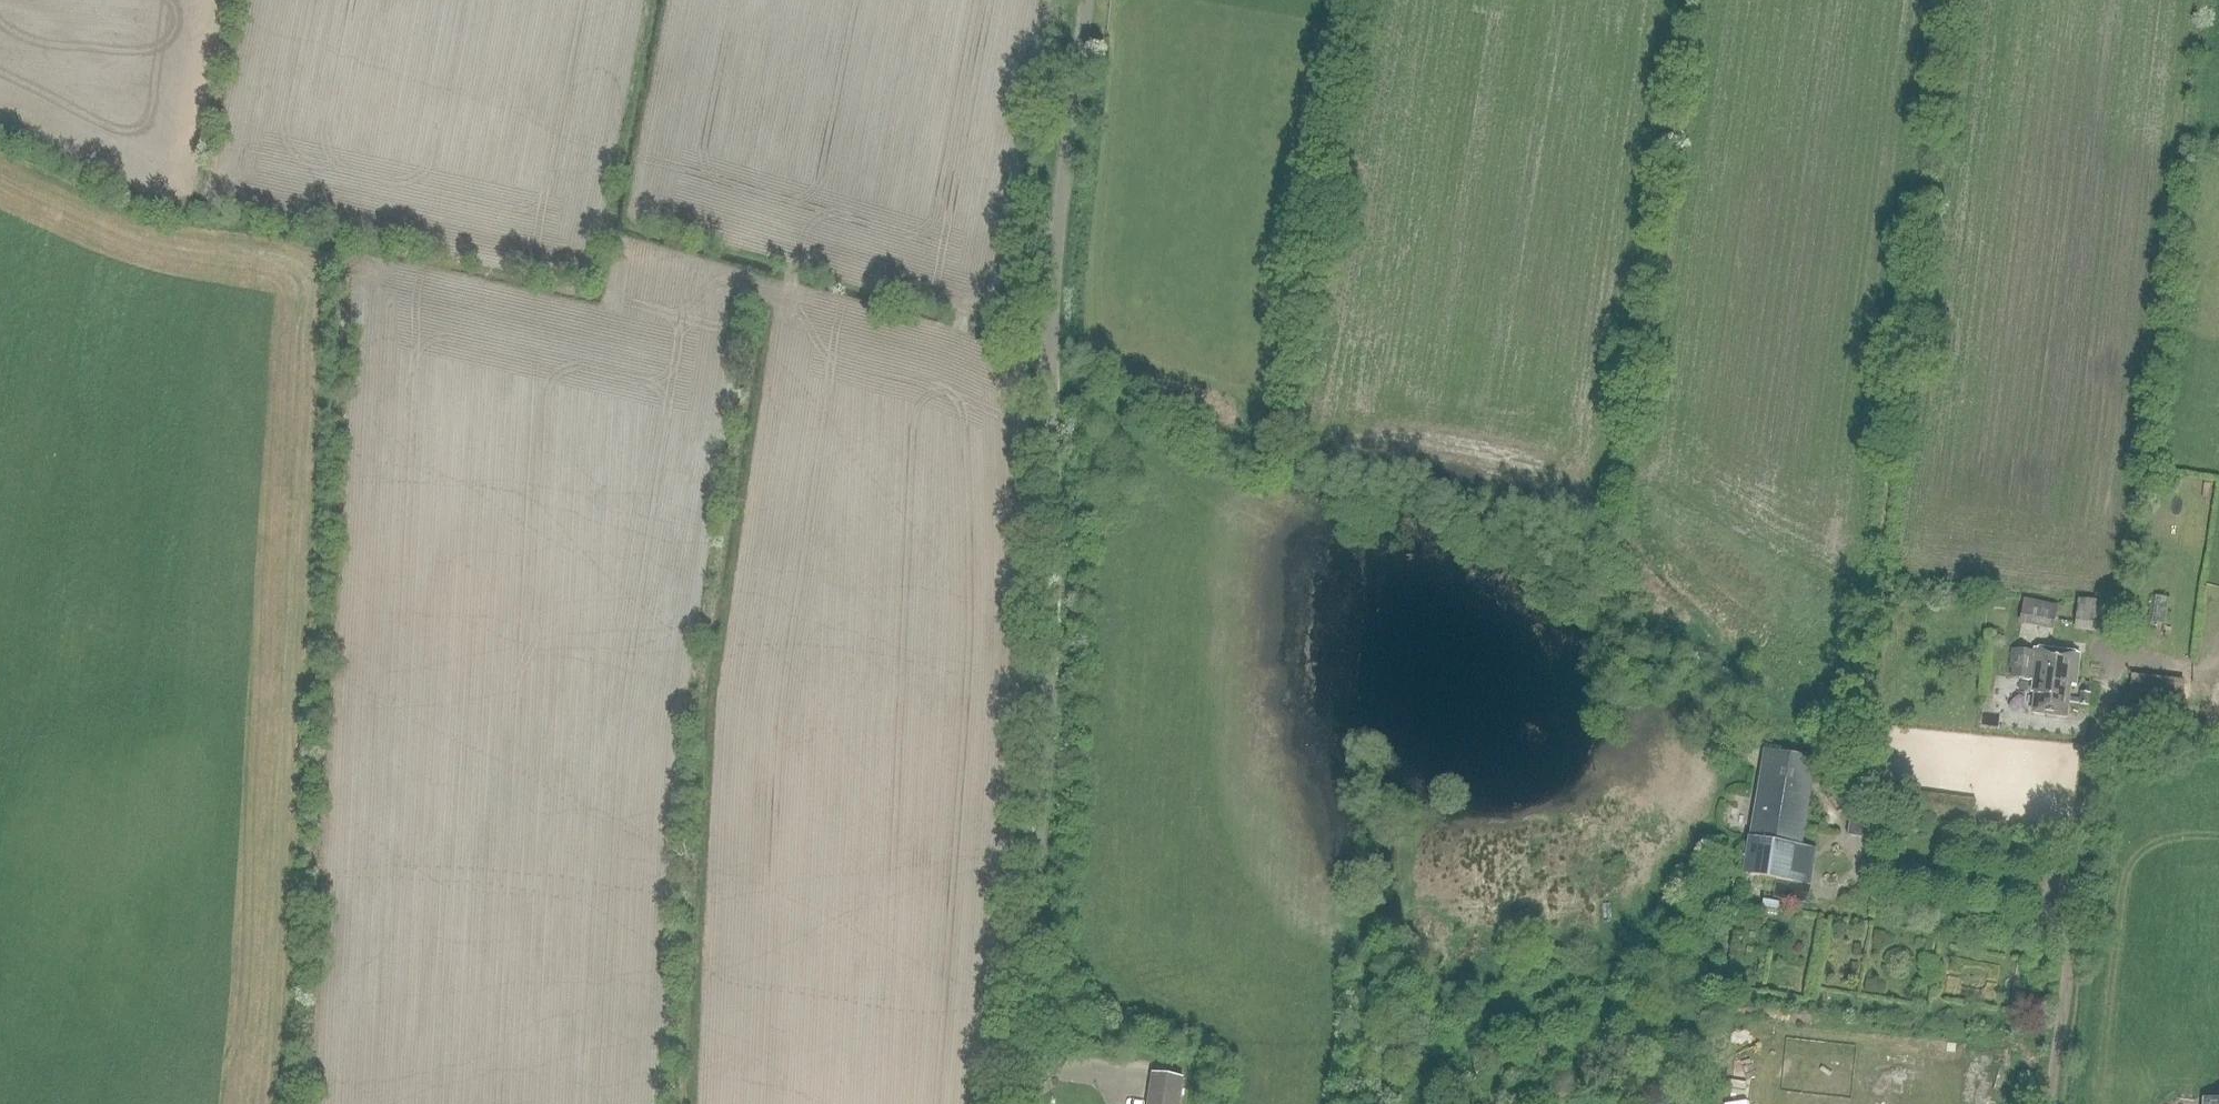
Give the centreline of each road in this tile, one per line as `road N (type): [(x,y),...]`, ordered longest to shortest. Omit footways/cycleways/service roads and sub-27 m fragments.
road 1 (unclassified): [(1018,1103),(1050,649),(1054,288),(1085,0)]

